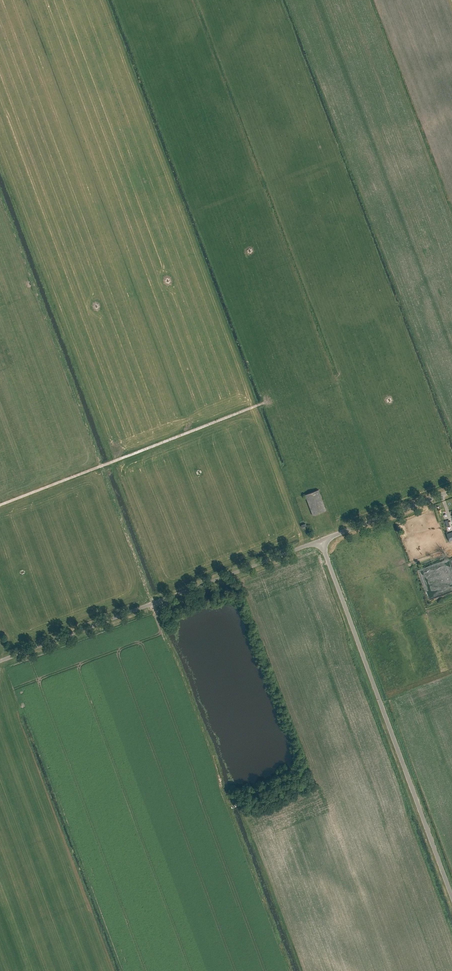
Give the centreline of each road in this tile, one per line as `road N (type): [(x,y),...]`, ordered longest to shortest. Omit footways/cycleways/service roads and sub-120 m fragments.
road 1 (unclassified): [(451,897),(321,541)]
road 2 (unclassified): [(0,661),(321,541)]
road 3 (unclassified): [(321,541),(451,491)]

